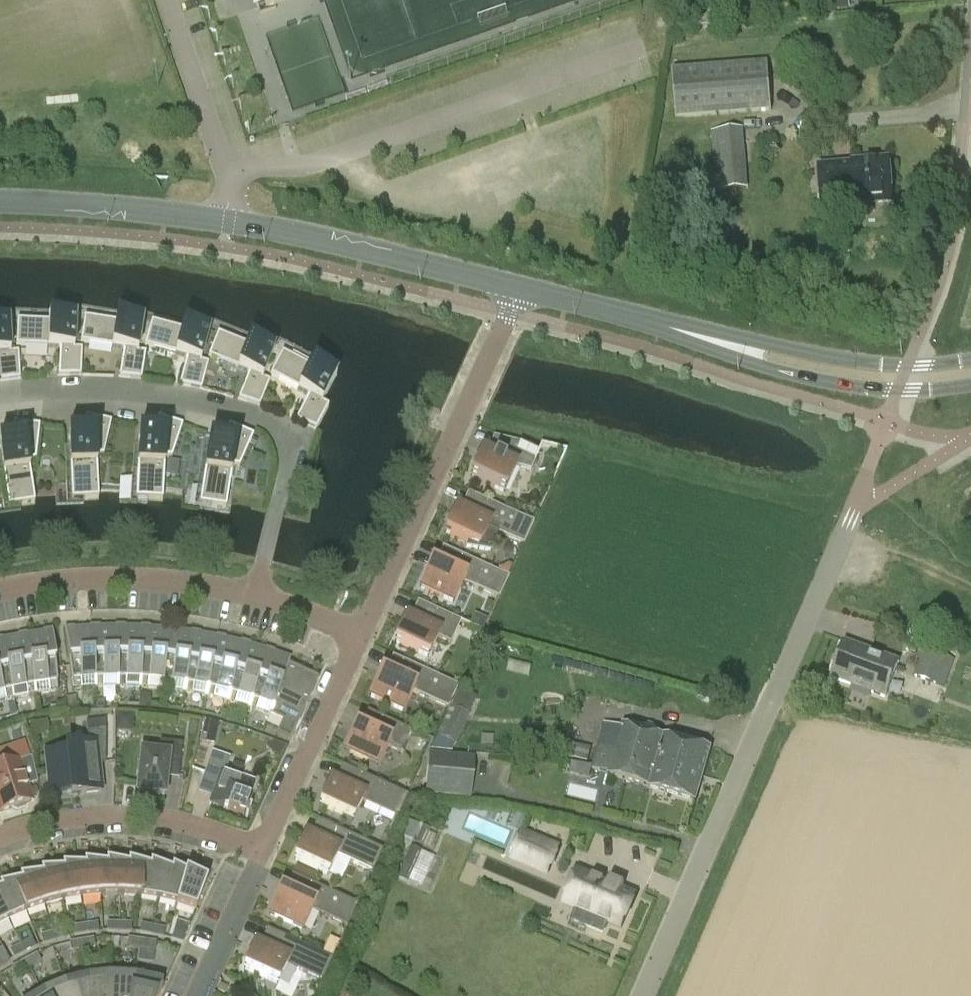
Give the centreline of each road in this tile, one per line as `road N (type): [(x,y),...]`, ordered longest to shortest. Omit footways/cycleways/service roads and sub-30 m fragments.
road 1 (residential): [(641,995),(851,514)]
road 2 (residential): [(257,595),(295,446),(289,434),(218,406),(138,391),(0,395)]
road 3 (residential): [(364,634),(516,287)]
road 4 (tertiary): [(649,321),(723,354),(847,386),(970,385)]
road 5 (tertiary): [(970,360),(881,366),(649,321)]
road 6 (tertiary): [(516,287),(227,221)]
road 7 (residential): [(0,834),(123,816),(197,826),(262,848)]
road 8 (residential): [(0,591),(122,577),(257,595)]
road 9 (residential): [(262,848),(364,634)]
road 10 (unclassified): [(227,221),(227,175),(166,0)]
road 11 (tertiary): [(227,221),(0,201)]
road 12 (residential): [(198,995),(262,848)]
road 13 (tertiary): [(649,321),(516,287)]

